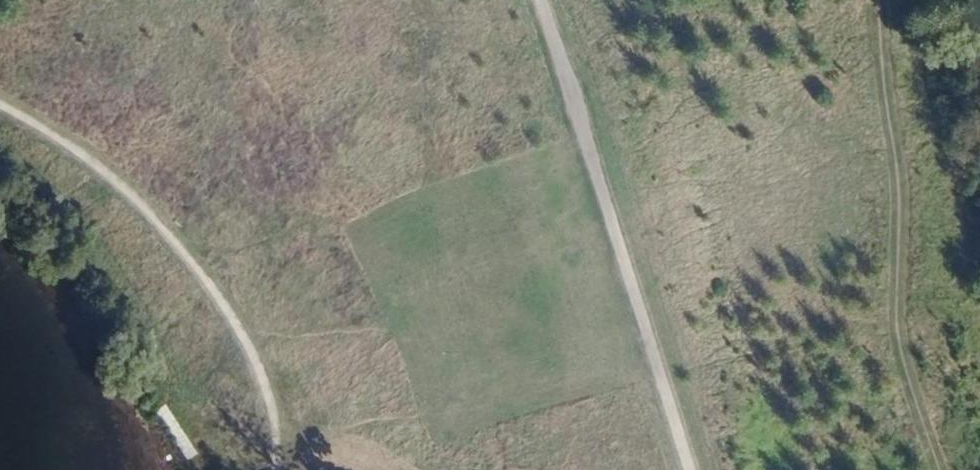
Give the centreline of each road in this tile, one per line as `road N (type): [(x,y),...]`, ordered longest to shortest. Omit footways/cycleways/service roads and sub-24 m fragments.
road 1 (track): [(540,0),(689,469)]

